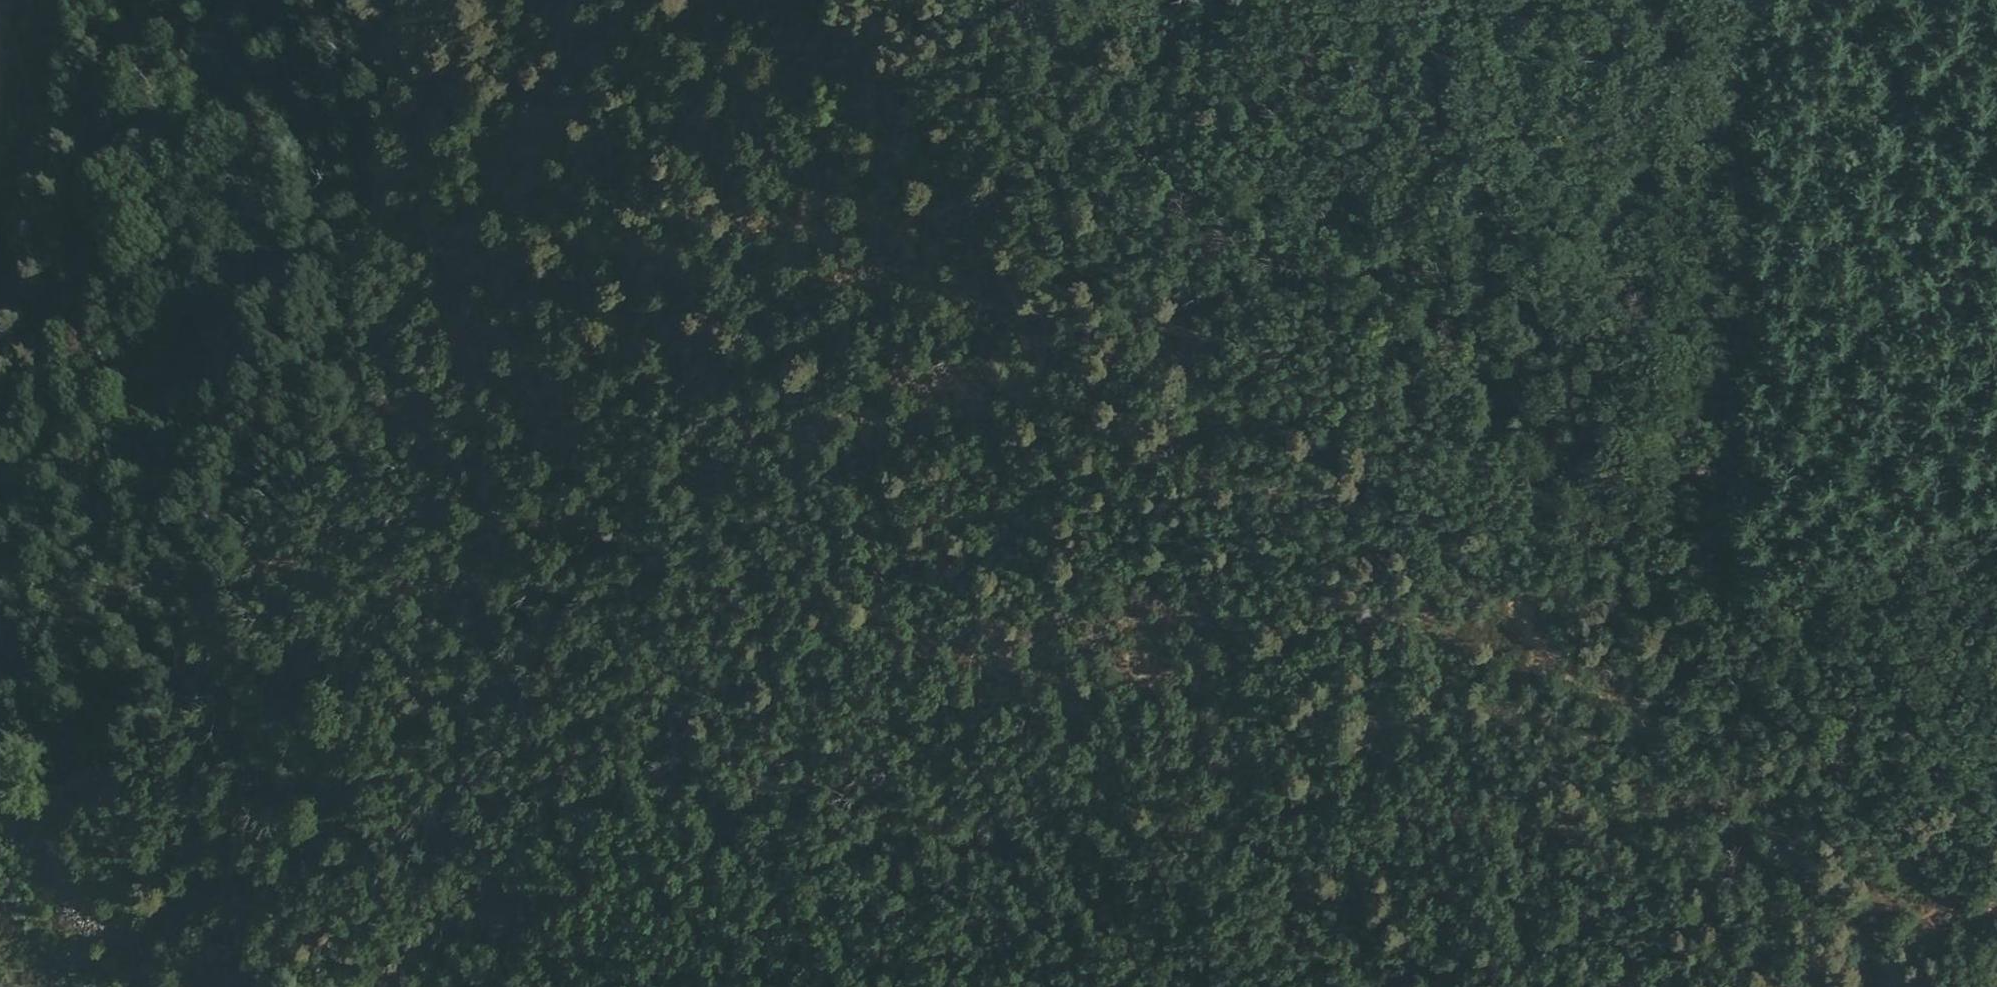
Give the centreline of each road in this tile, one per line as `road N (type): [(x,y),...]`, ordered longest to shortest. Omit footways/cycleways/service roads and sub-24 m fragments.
road 1 (track): [(163,0),(159,73),(133,177),(6,519),(7,593),(269,986)]
road 2 (track): [(1996,482),(1695,590),(1631,643),(1643,750),(1964,986)]

